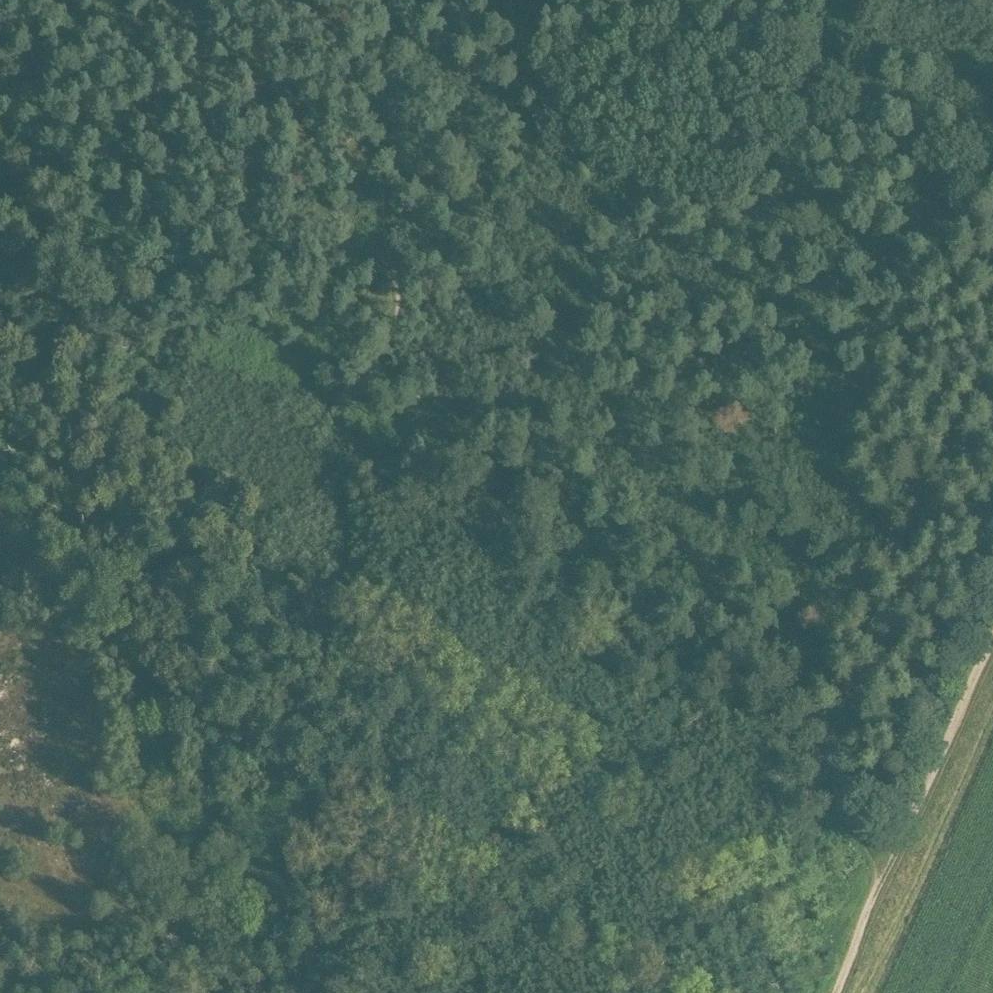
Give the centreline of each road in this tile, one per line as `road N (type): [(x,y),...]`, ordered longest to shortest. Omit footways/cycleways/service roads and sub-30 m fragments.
road 1 (track): [(992,610),(879,863)]
road 2 (track): [(879,863),(822,992)]

